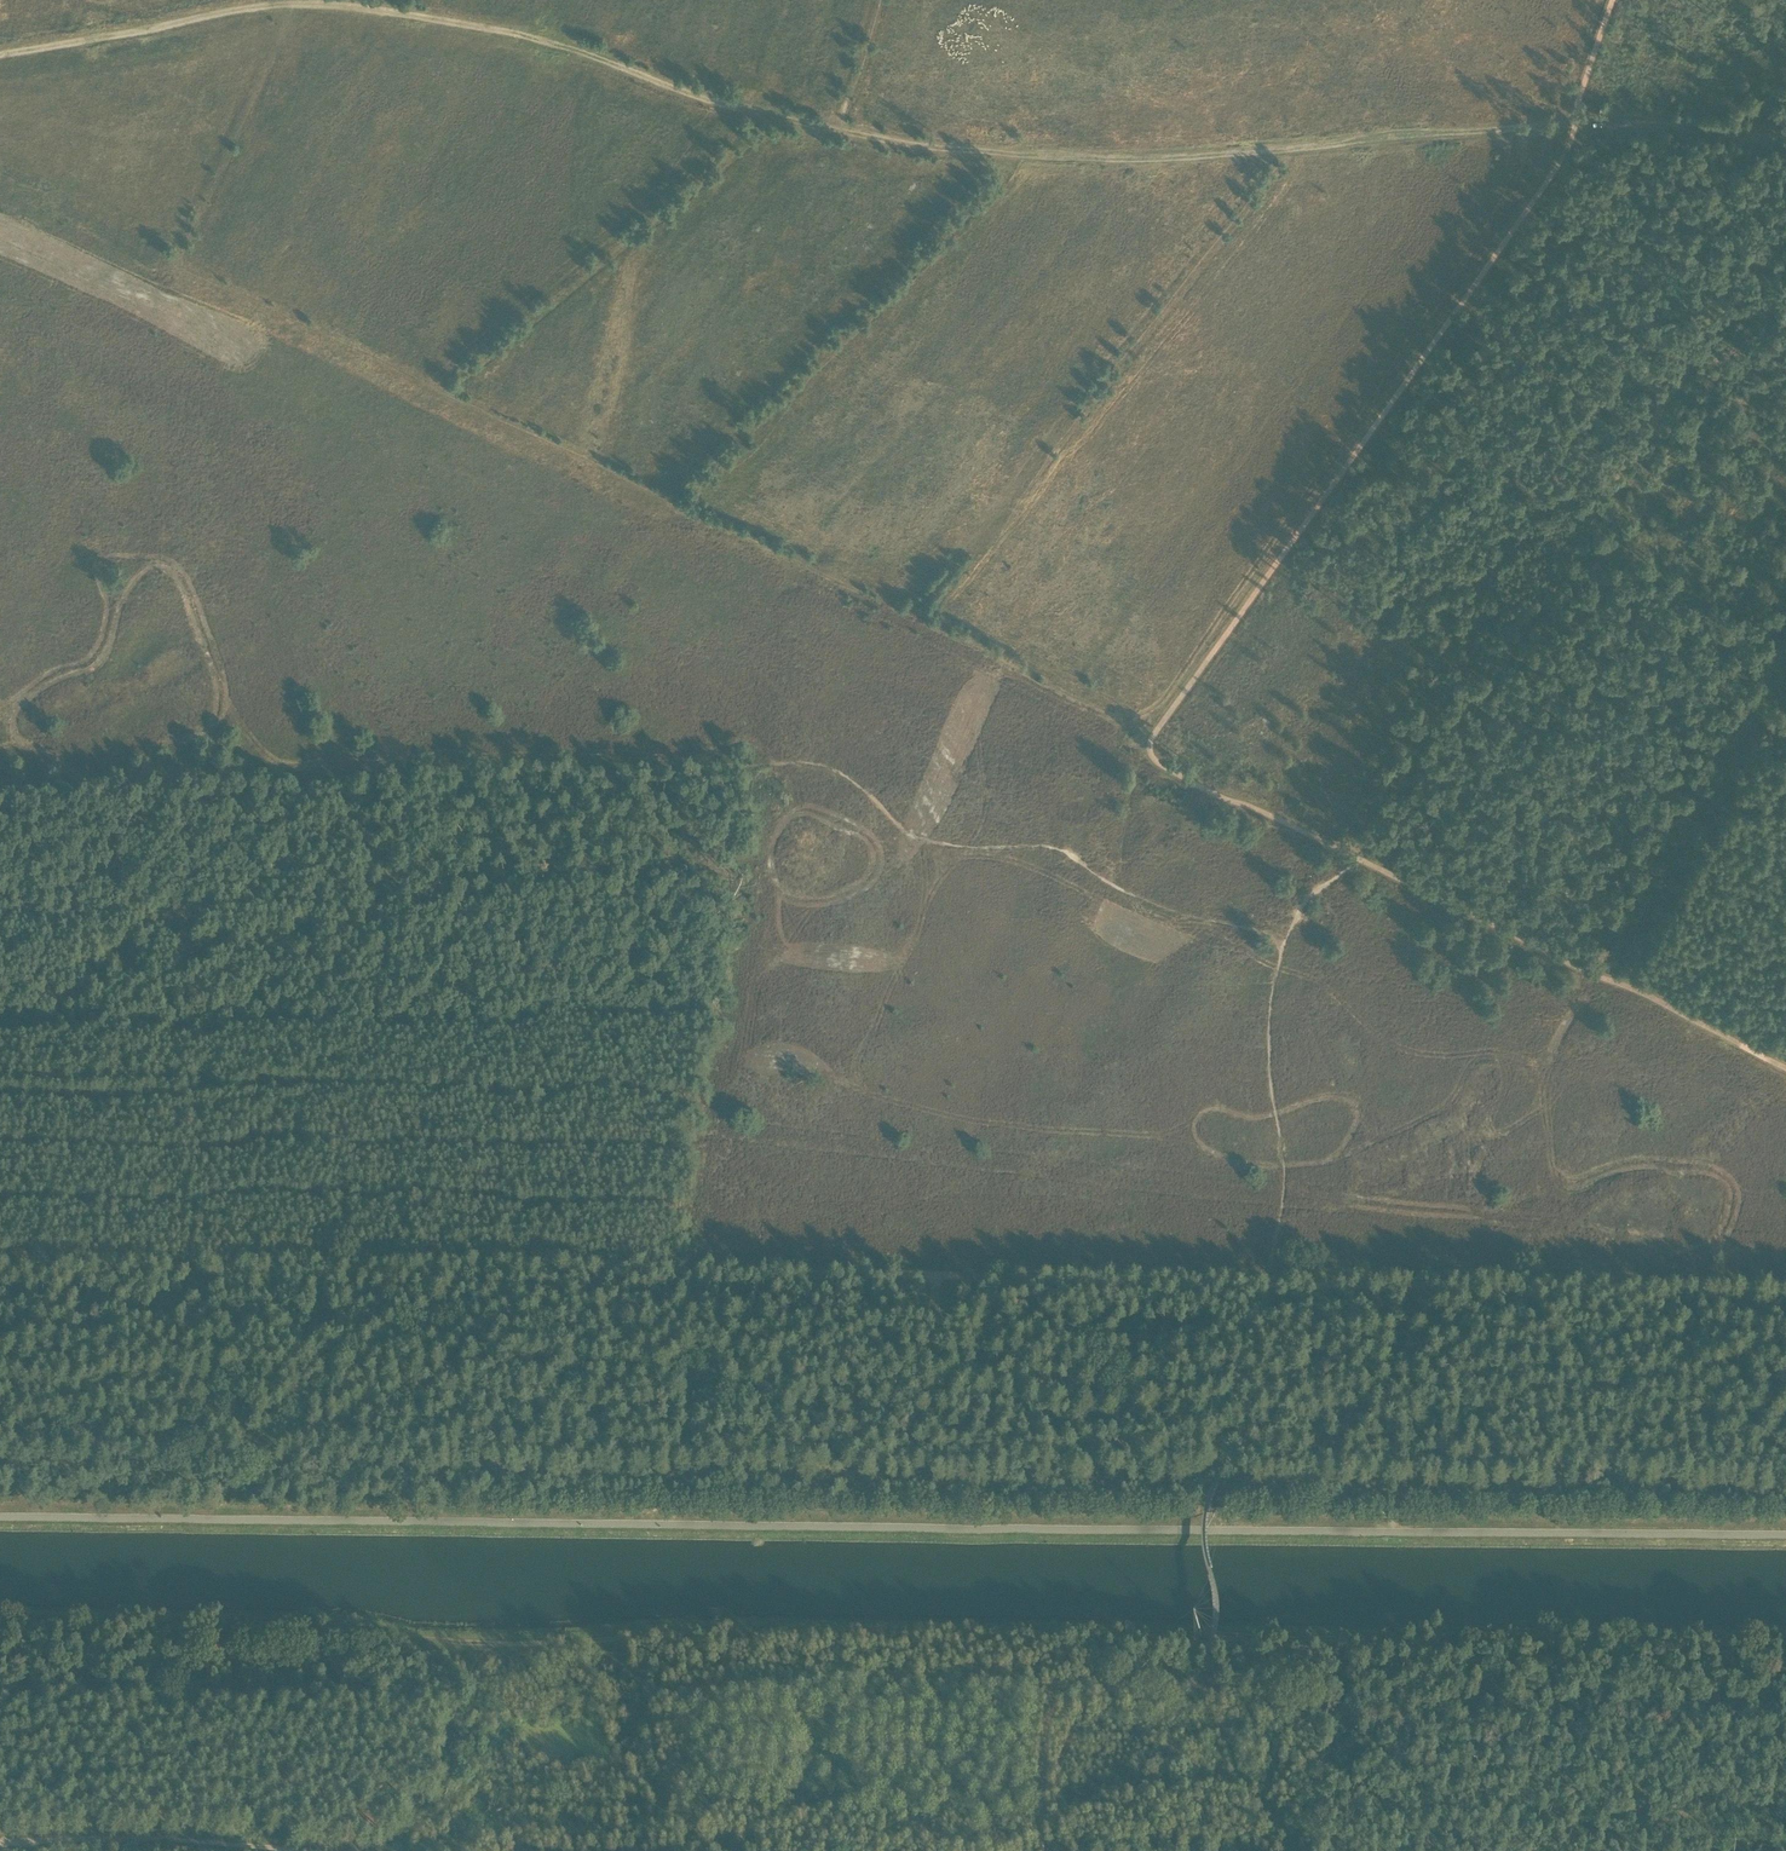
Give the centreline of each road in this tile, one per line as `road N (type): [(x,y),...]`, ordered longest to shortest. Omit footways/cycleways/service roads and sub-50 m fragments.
road 1 (track): [(0,57),(300,3),(541,34),(732,110),(905,148),(1002,159),(1104,165),(1573,129)]
road 2 (track): [(1265,1282),(533,1263),(0,1274)]
road 3 (track): [(1785,1637),(665,1628),(573,1640)]
road 4 (track): [(1785,1287),(1265,1282)]
road 5 (track): [(0,1617),(357,1619),(483,1642)]
road 6 (track): [(285,1850),(0,1847)]
road 7 (track): [(1573,129),(1720,129),(1785,139)]

